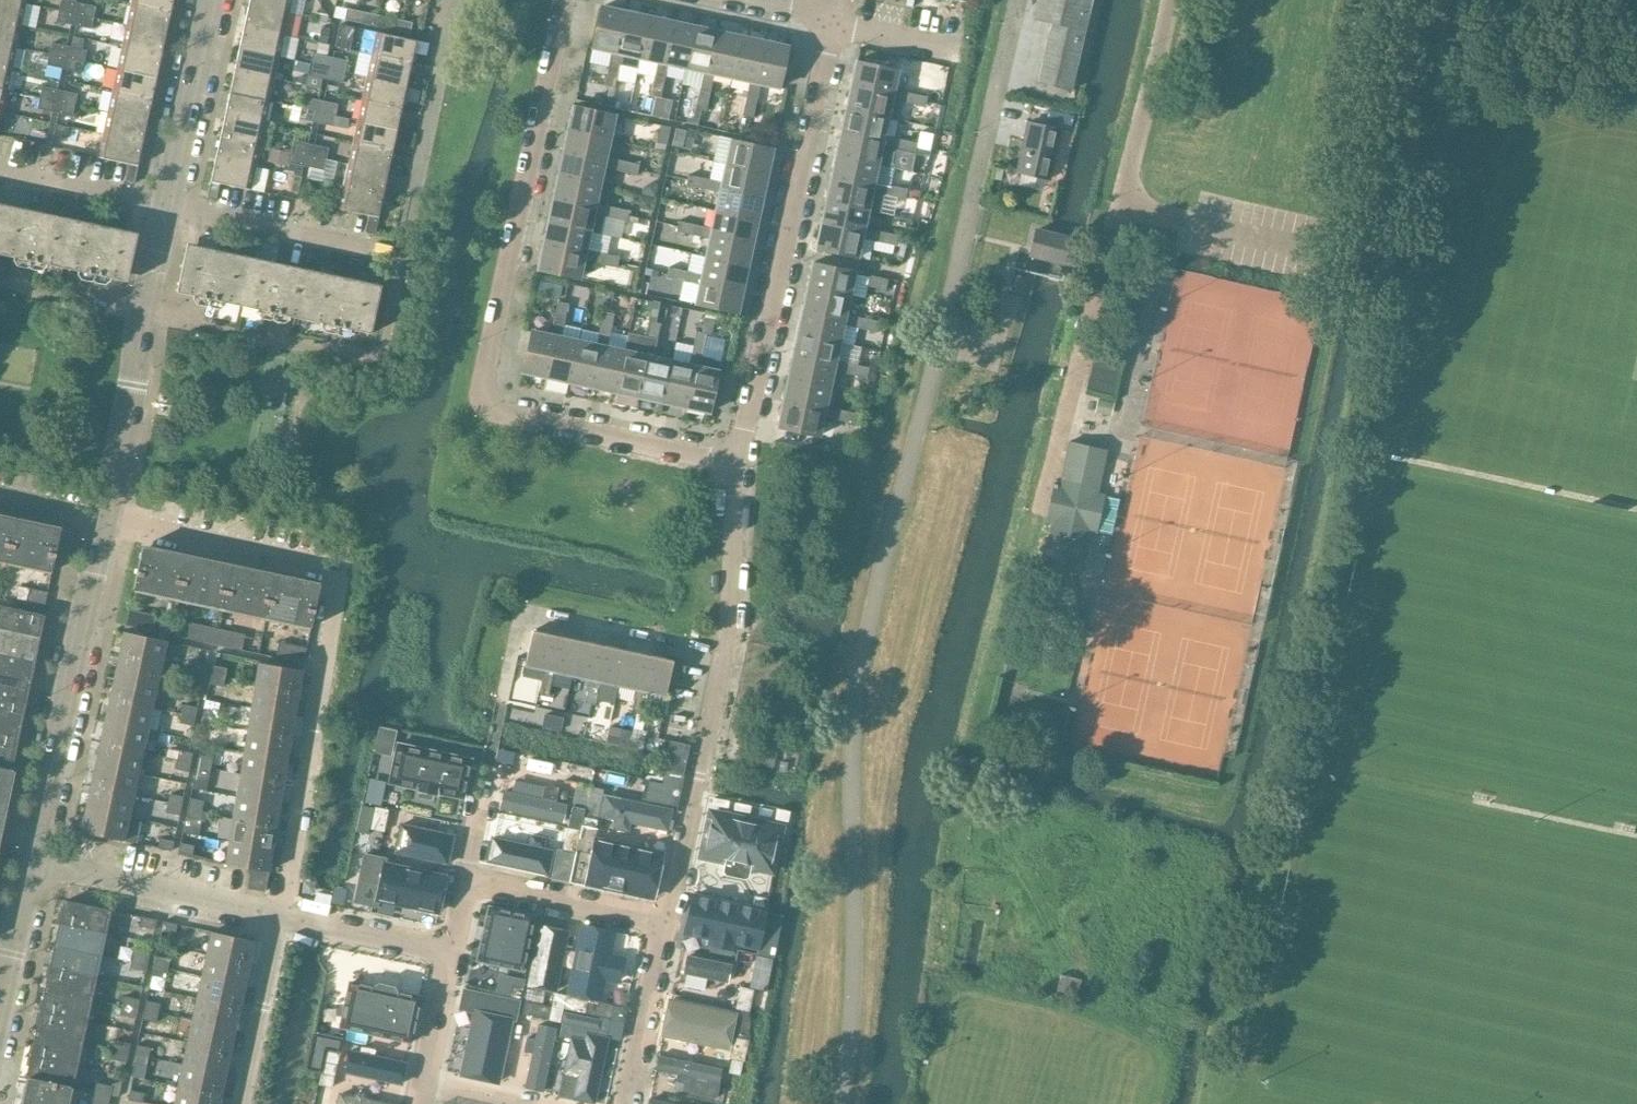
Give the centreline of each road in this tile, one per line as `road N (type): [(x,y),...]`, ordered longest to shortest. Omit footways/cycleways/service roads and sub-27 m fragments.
road 1 (residential): [(838,1103),(850,998),(849,714),(1014,0)]
road 2 (residential): [(736,464),(489,411),(475,386),(561,0)]
road 3 (residential): [(1167,0),(1037,525)]
road 4 (residential): [(667,924),(729,635),(736,464)]
road 5 (residential): [(736,464),(834,16)]
road 6 (residential): [(282,916),(330,568)]
road 7 (residential): [(106,520),(33,862)]
road 8 (residential): [(282,916),(33,862)]
road 9 (residential): [(165,206),(403,257)]
road 10 (residential): [(142,314),(369,352)]
road 11 (residential): [(330,568),(106,520)]
road 12 (residential): [(210,0),(165,206)]
road 13 (residential): [(142,314),(106,520)]
road 14 (residential): [(667,924),(464,882)]
road 15 (residential): [(242,1103),(282,916)]
road 16 (residential): [(628,1103),(667,924)]
road 17 (residential): [(449,950),(282,916)]
road 18 (residential): [(0,172),(165,206)]
road 19 (residential): [(33,862),(0,1011)]
road 20 (residential): [(142,314),(0,284)]
road 21 (residential): [(449,950),(421,1084)]
road 22 (residential): [(464,882),(484,763)]

